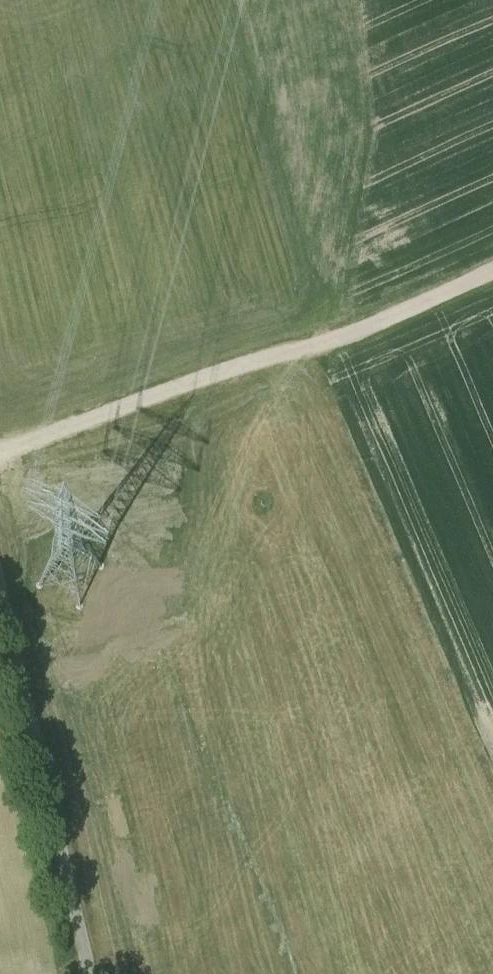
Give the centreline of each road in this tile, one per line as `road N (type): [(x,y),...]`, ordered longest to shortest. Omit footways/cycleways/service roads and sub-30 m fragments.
road 1 (track): [(0,456),(337,343),(492,272)]
road 2 (unclassified): [(83,973),(0,612)]

